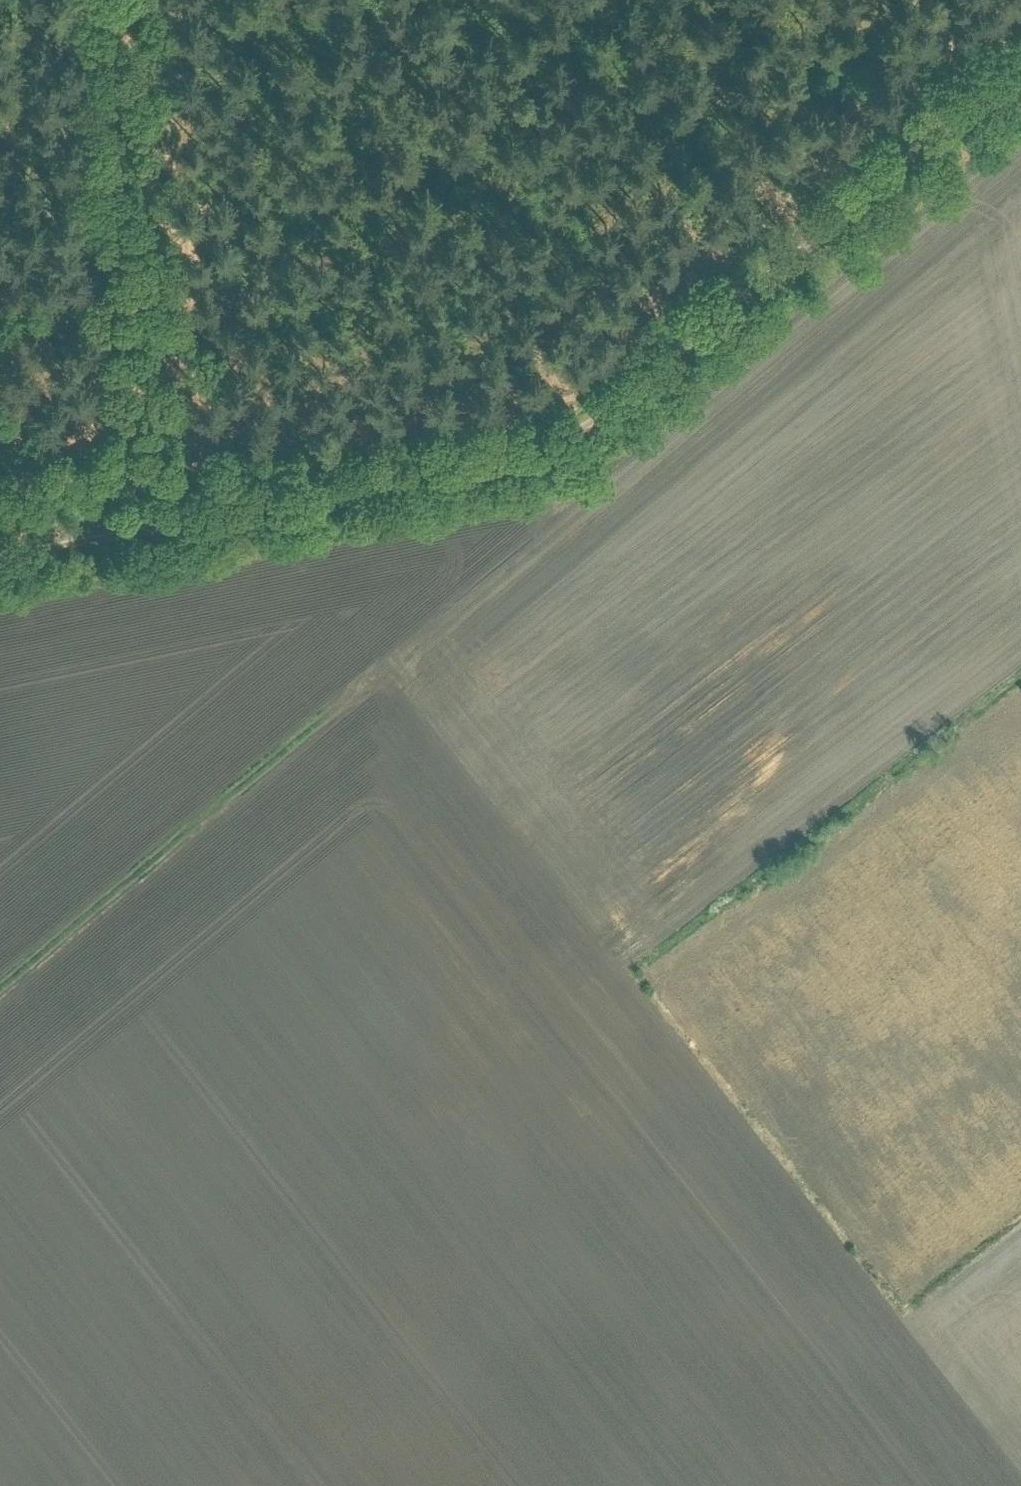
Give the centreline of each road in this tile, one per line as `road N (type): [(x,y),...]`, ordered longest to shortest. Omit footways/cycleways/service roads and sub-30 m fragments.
road 1 (track): [(1020,61),(614,397),(541,440),(0,557)]

